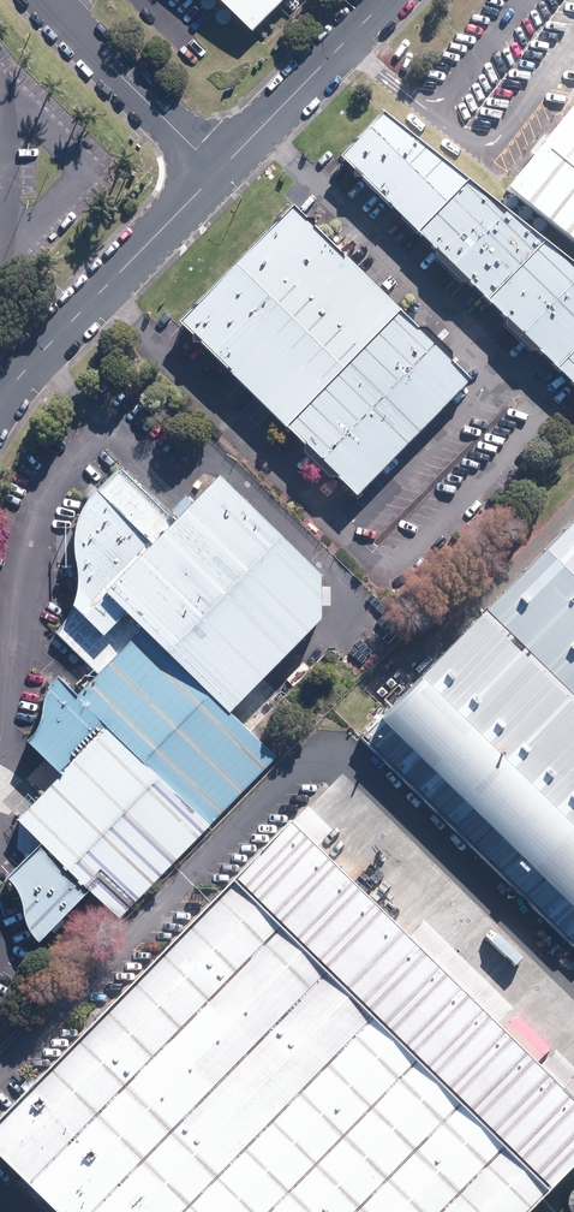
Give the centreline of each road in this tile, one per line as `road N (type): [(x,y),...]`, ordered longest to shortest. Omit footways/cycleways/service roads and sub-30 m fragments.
road 1 (tertiary): [(0,400),(218,172)]
road 2 (tertiary): [(218,172),(387,0)]
road 3 (residential): [(49,0),(218,172)]

